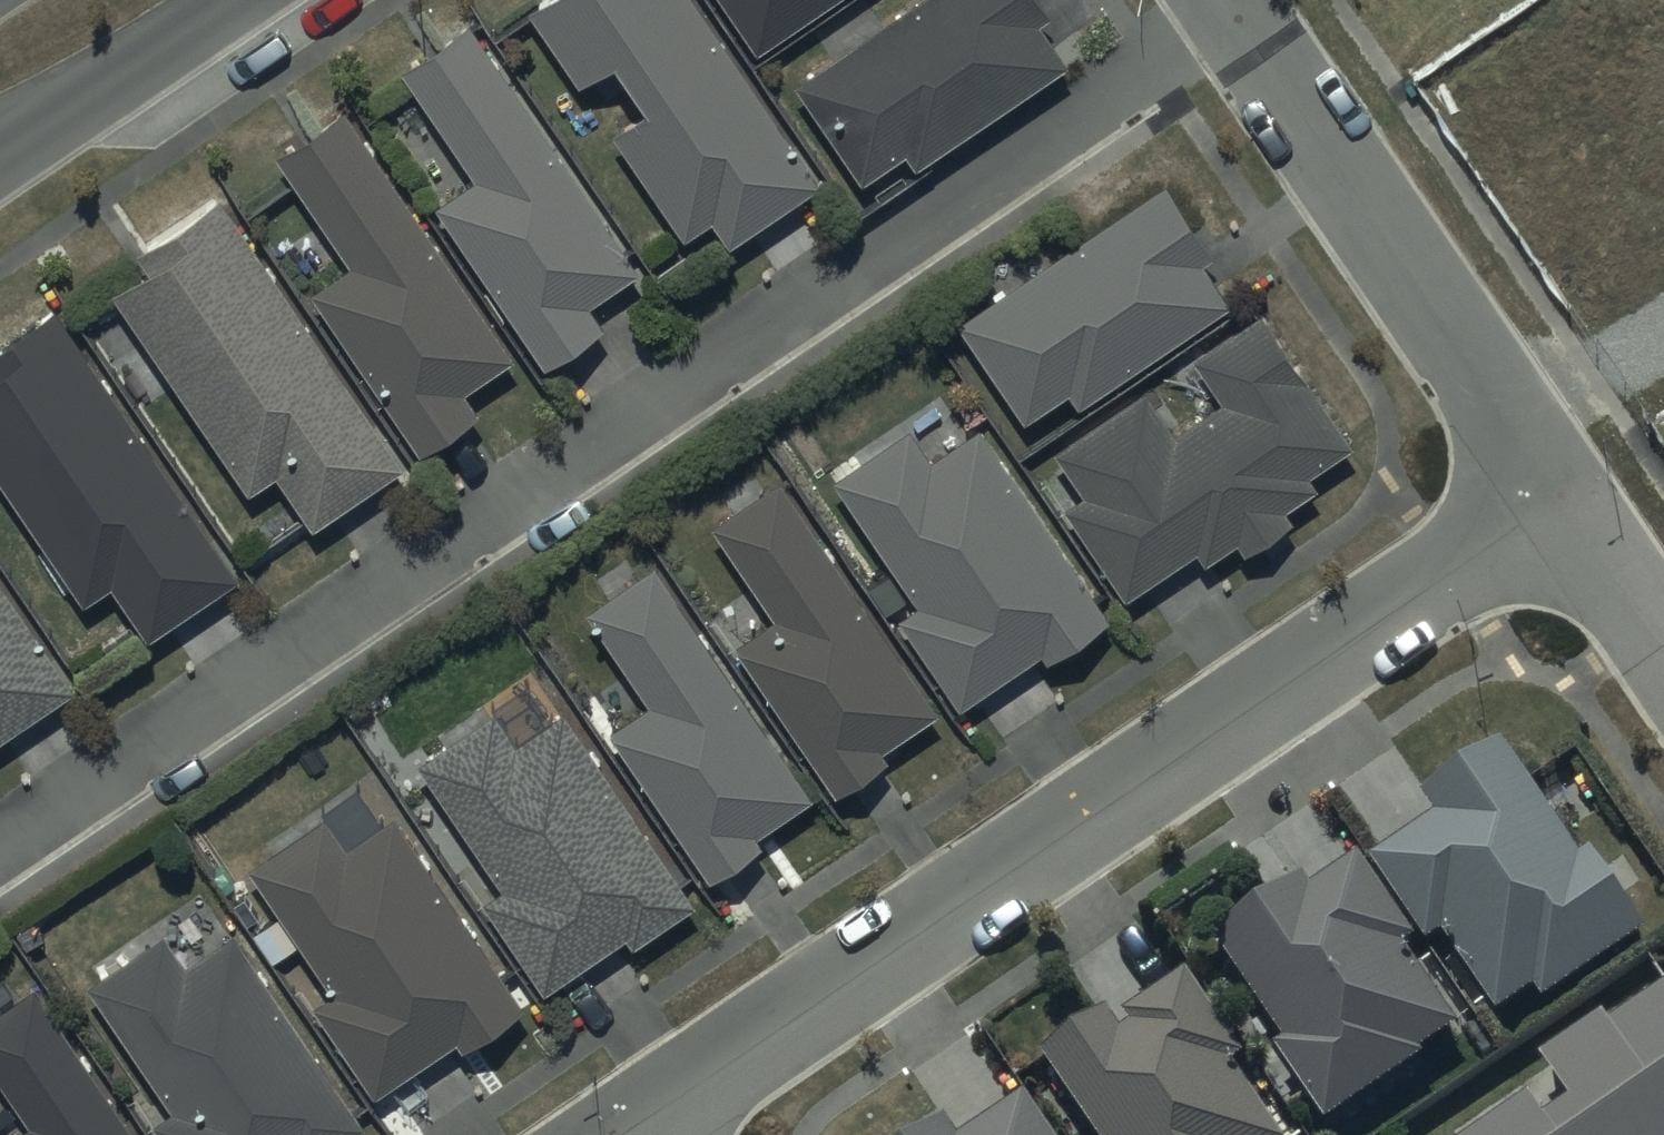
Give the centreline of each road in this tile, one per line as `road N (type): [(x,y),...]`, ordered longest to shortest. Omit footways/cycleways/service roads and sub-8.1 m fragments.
road 1 (residential): [(0,849),(1230,11)]
road 2 (residential): [(632,1134),(1564,500)]
road 3 (residential): [(1564,500),(1230,11)]
road 4 (tertiary): [(232,0),(0,158)]
road 5 (residential): [(1663,647),(1564,500)]

